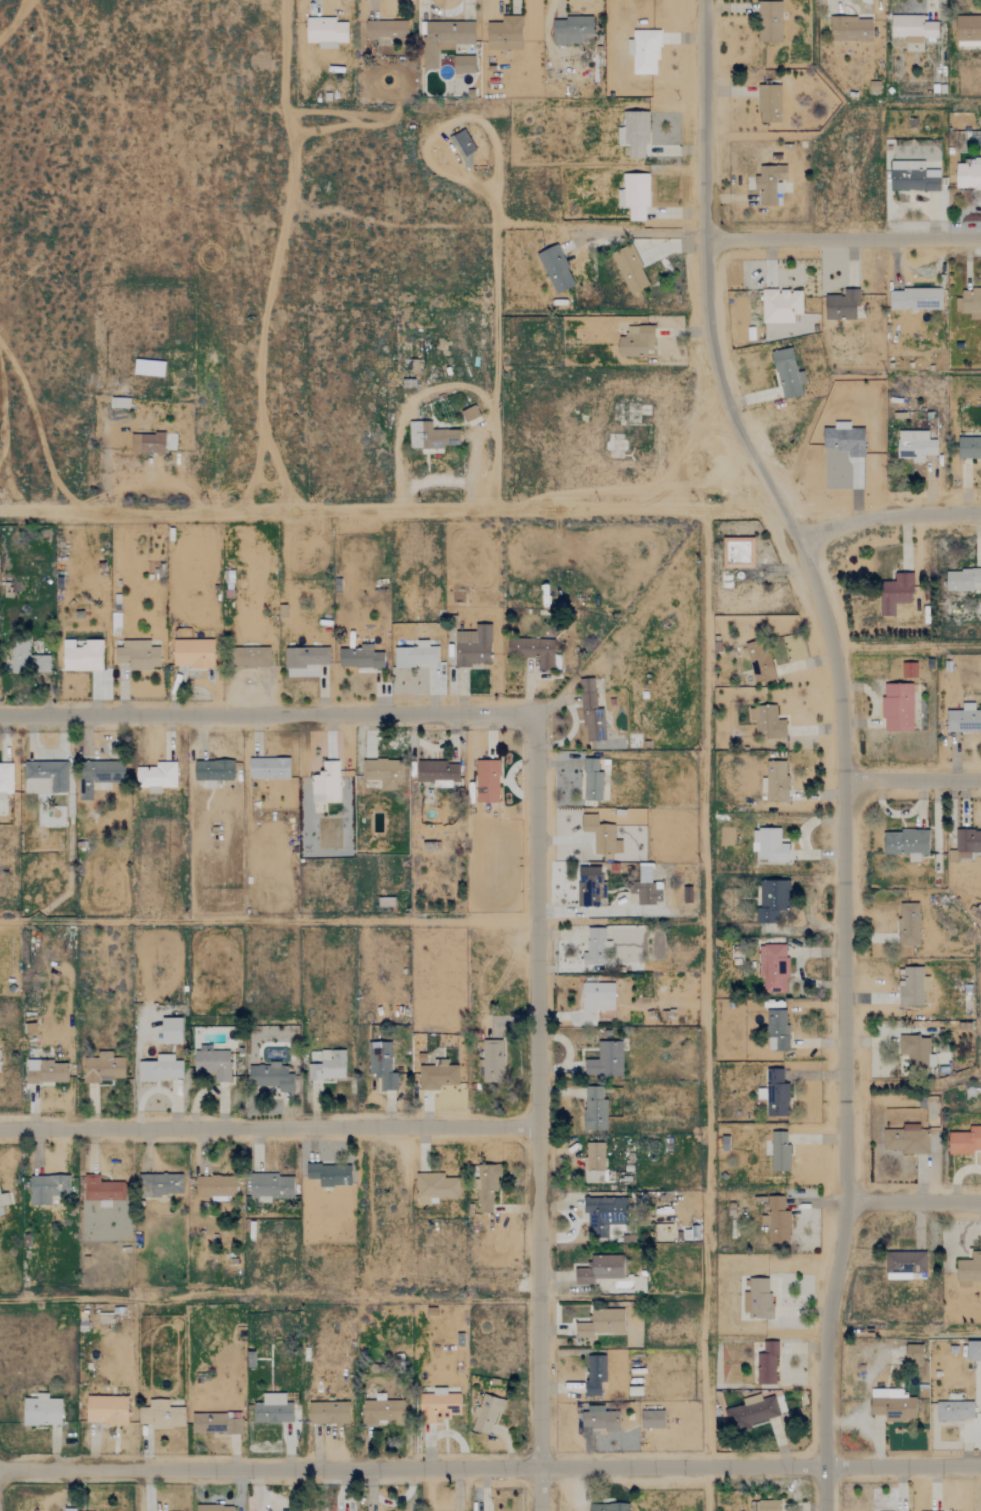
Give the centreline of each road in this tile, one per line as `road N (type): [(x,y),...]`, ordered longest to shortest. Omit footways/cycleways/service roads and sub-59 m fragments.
road 1 (residential): [(825,1510),(824,1366),(845,1201),(839,699),(804,542),(743,436),(708,350),(701,0)]
road 2 (residential): [(0,1470),(980,1465)]
road 3 (residential): [(538,1510),(536,742),(525,722)]
road 4 (residential): [(0,513),(782,507)]
road 5 (residential): [(0,1130),(537,1126)]
road 6 (residential): [(525,722),(499,713),(0,717)]
road 7 (residential): [(493,510),(500,152),(483,120)]
road 8 (residential): [(704,238),(980,236)]
road 9 (residential): [(804,542),(879,511),(980,510)]
road 10 (residential): [(980,775),(844,774)]
road 11 (residential): [(980,1201),(845,1201)]

